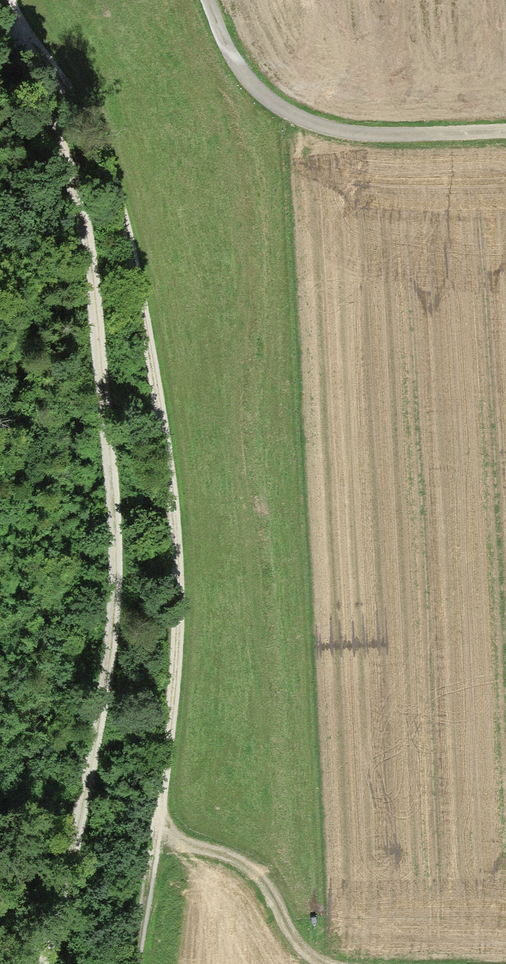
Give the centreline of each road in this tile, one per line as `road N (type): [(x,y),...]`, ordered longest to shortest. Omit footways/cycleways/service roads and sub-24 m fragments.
road 1 (track): [(3,3),(104,150),(133,251),(156,377),(180,586),(136,963)]
road 2 (track): [(42,963),(111,634),(112,510),(78,200),(3,3)]
road 3 (residential): [(505,128),(350,133),(311,126),(259,98),(226,54),(203,0)]
road 4 (track): [(156,836),(238,860),(264,882),(295,951),(326,963)]

